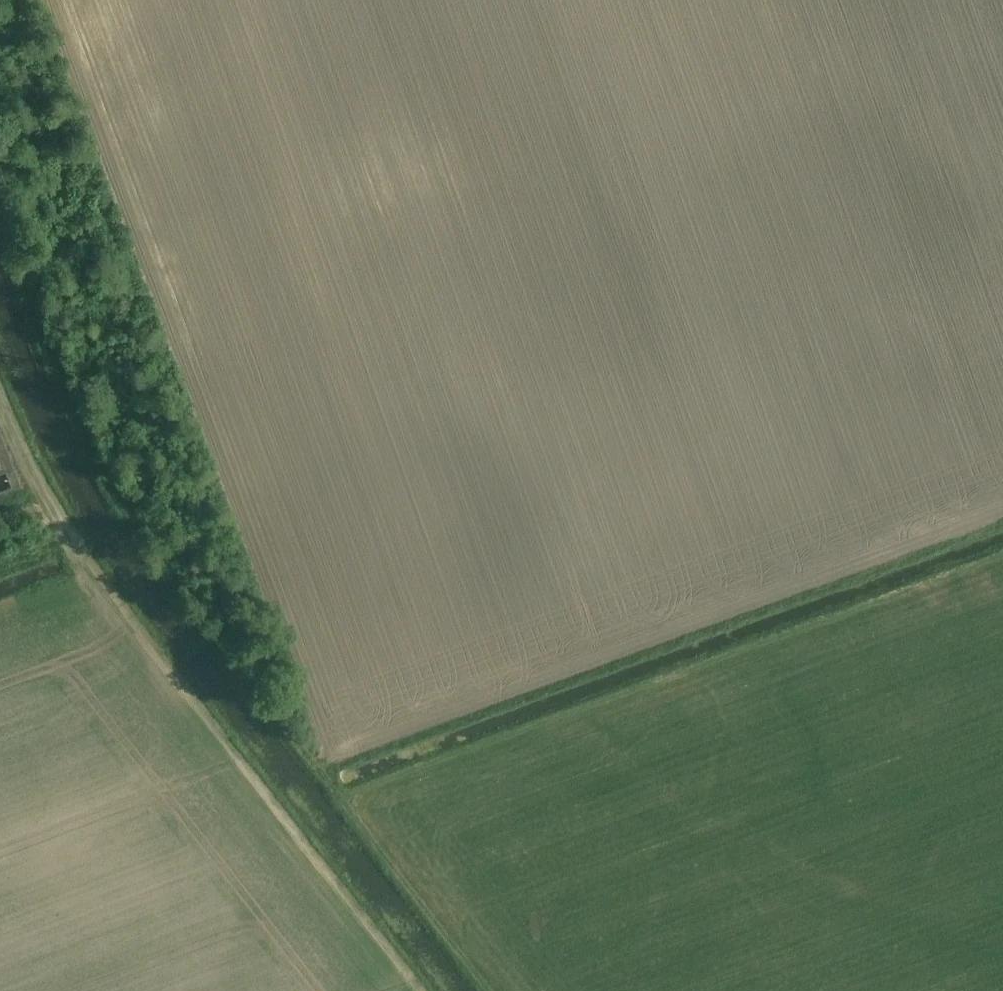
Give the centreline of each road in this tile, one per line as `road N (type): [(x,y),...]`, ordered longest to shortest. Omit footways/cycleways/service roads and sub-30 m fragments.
road 1 (track): [(0,398),(81,549)]

